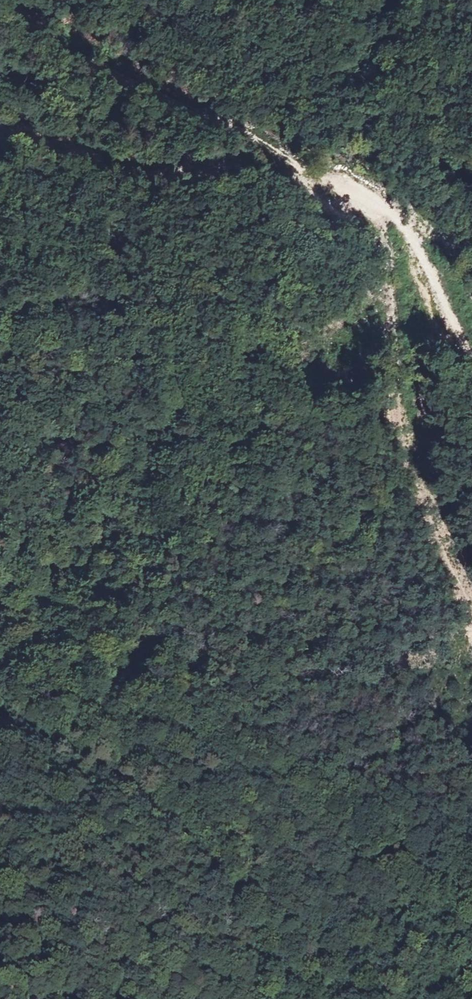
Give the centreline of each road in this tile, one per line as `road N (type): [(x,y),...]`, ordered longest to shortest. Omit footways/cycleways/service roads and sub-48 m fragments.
road 1 (track): [(471,606),(411,469),(383,200),(95,61),(19,0)]
road 2 (track): [(471,941),(293,783),(247,756),(99,696),(0,690)]
road 3 (track): [(264,998),(249,924),(194,841),(98,761),(0,716)]
road 4 (track): [(383,200),(427,257),(471,356)]

